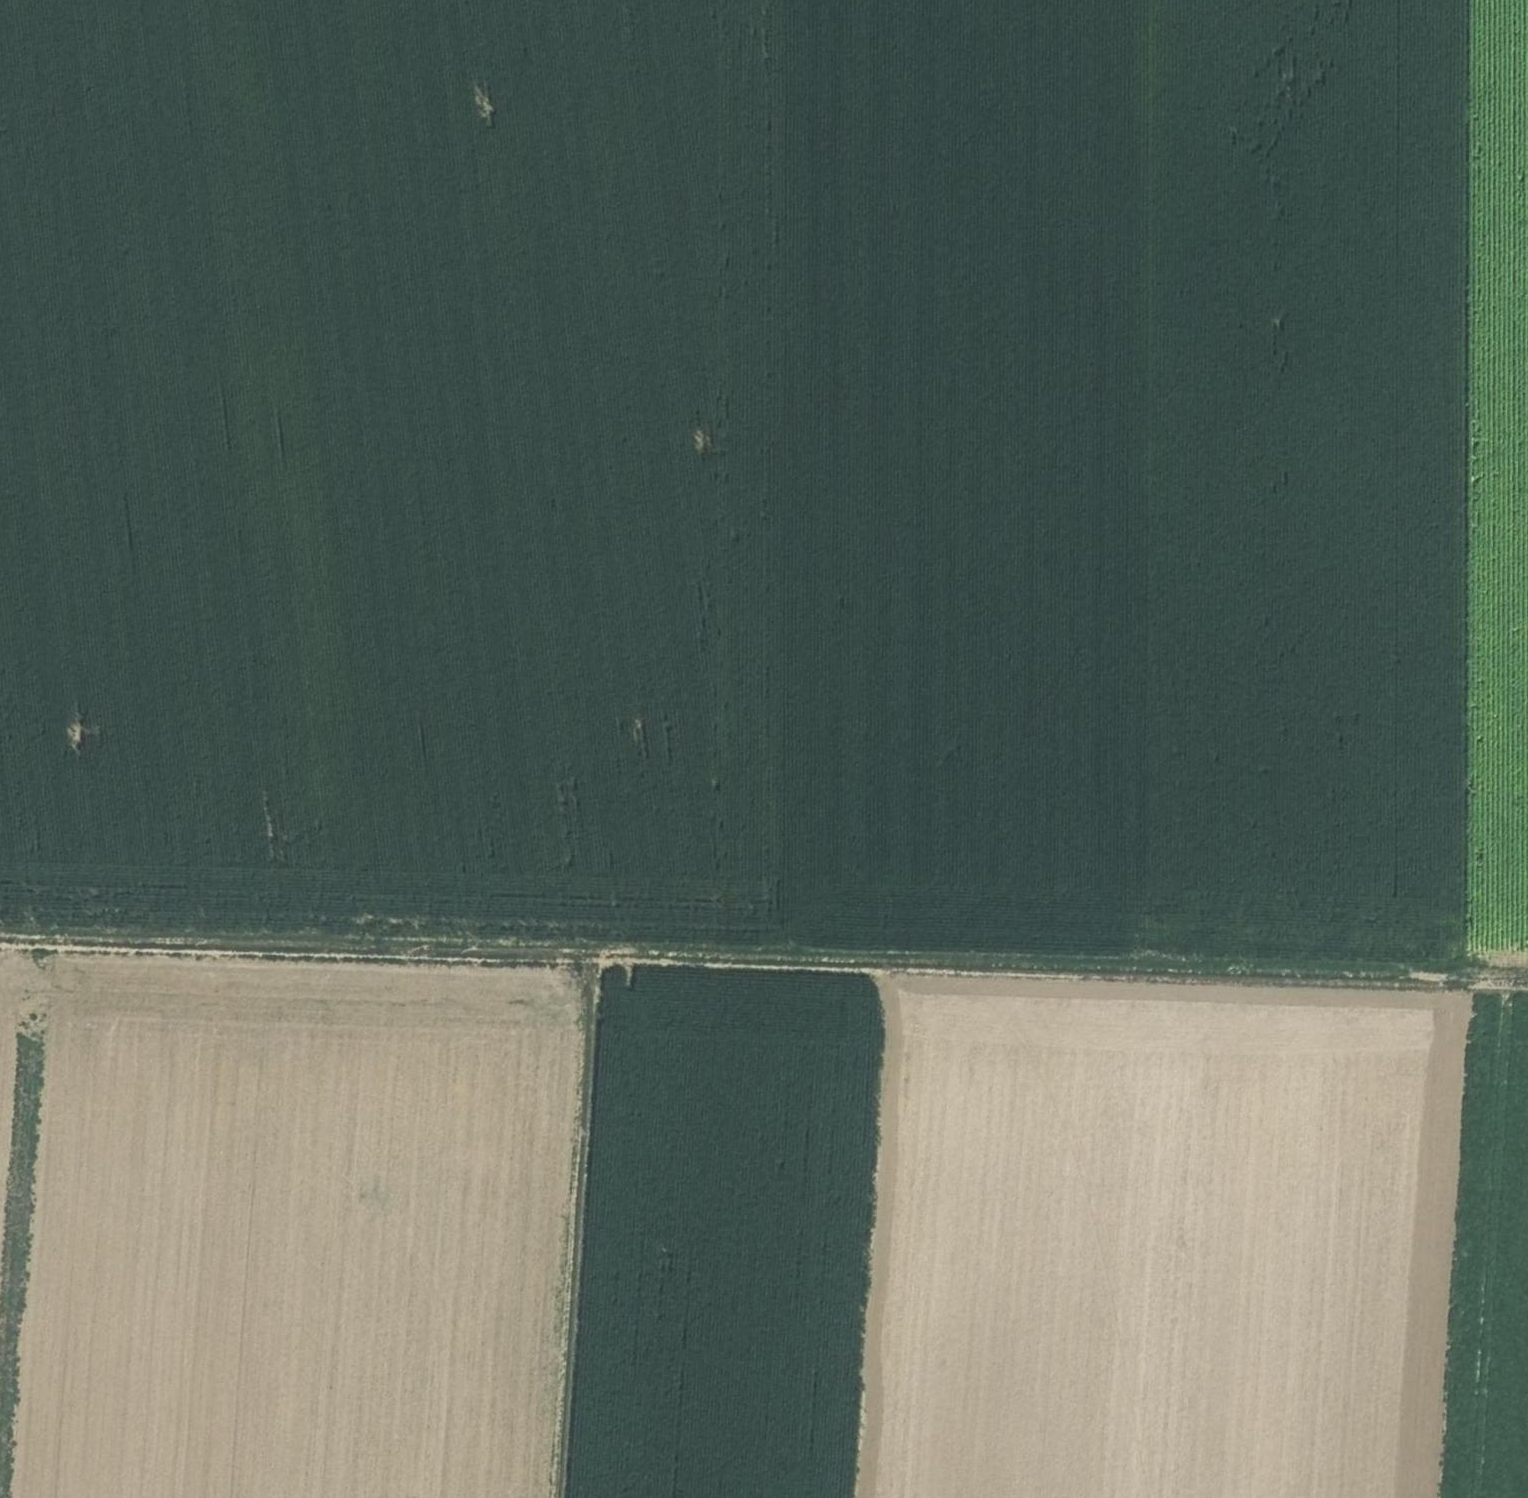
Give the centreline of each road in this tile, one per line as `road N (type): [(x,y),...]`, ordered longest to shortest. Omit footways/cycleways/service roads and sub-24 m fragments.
road 1 (track): [(0,921),(1527,964)]
road 2 (track): [(574,1497),(616,936)]

